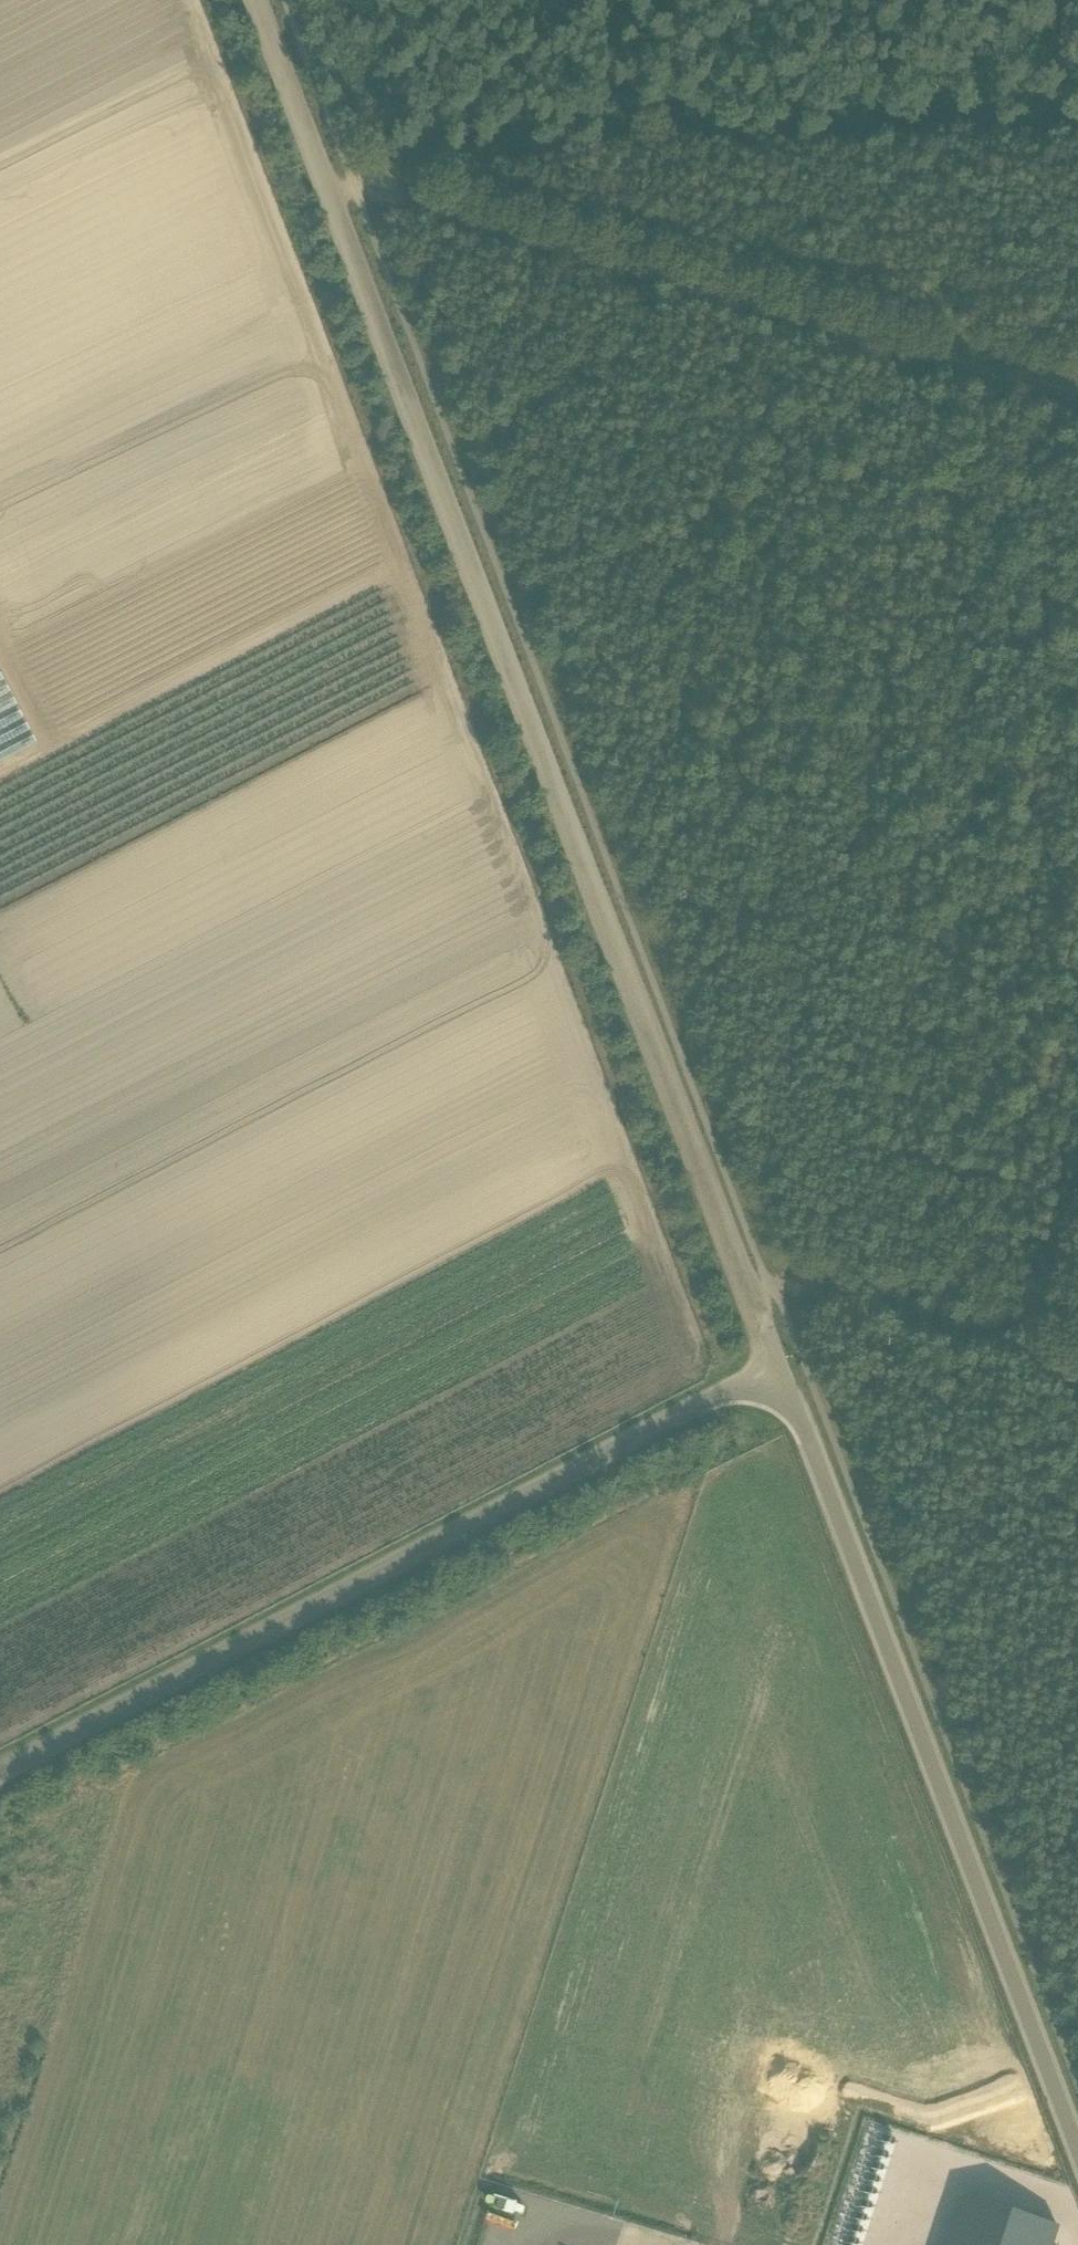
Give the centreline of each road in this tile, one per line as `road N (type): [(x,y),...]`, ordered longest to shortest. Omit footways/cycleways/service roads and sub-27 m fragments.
road 1 (unclassified): [(1077,2158),(776,1367),(0,1770)]
road 2 (track): [(776,1367),(256,0)]
road 3 (track): [(329,191),(355,181),(1077,396)]
road 4 (track): [(744,1289),(774,1281),(1077,1372)]

